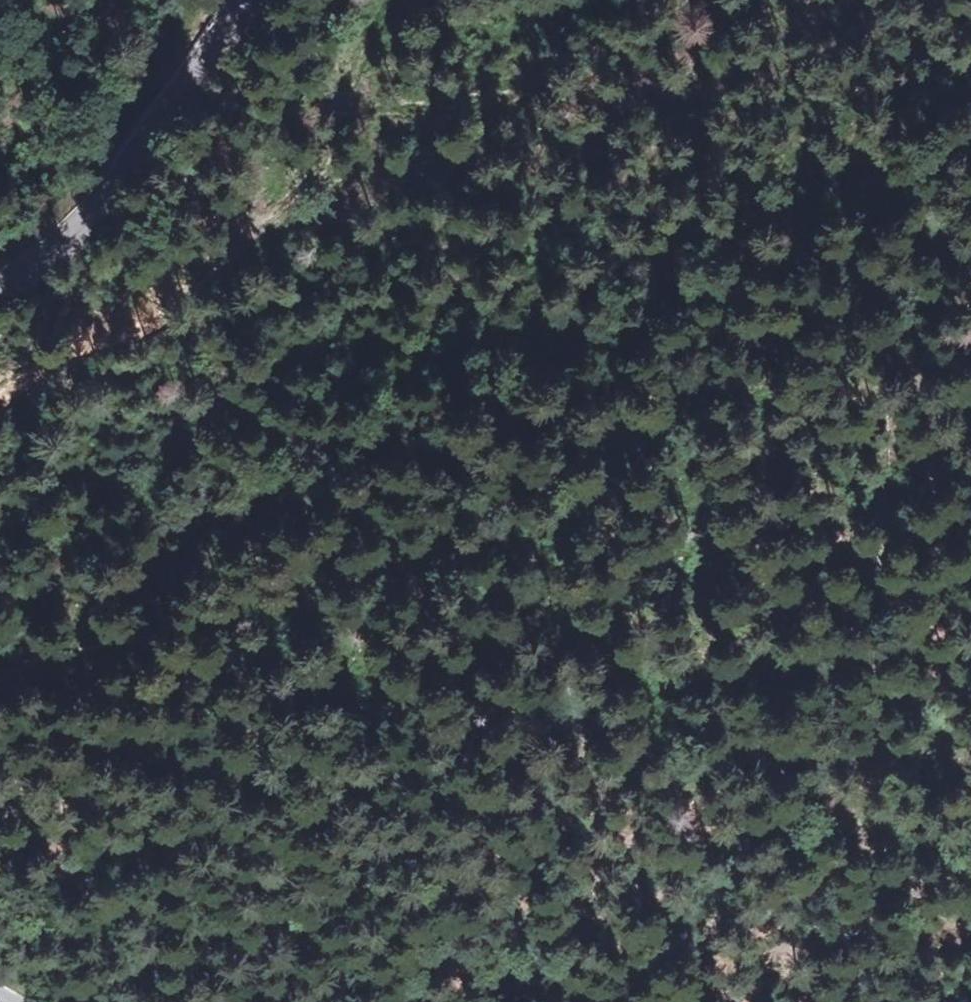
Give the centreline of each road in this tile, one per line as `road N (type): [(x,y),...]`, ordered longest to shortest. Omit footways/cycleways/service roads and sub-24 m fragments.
road 1 (secondary): [(262,0),(149,163),(75,243),(0,297)]

